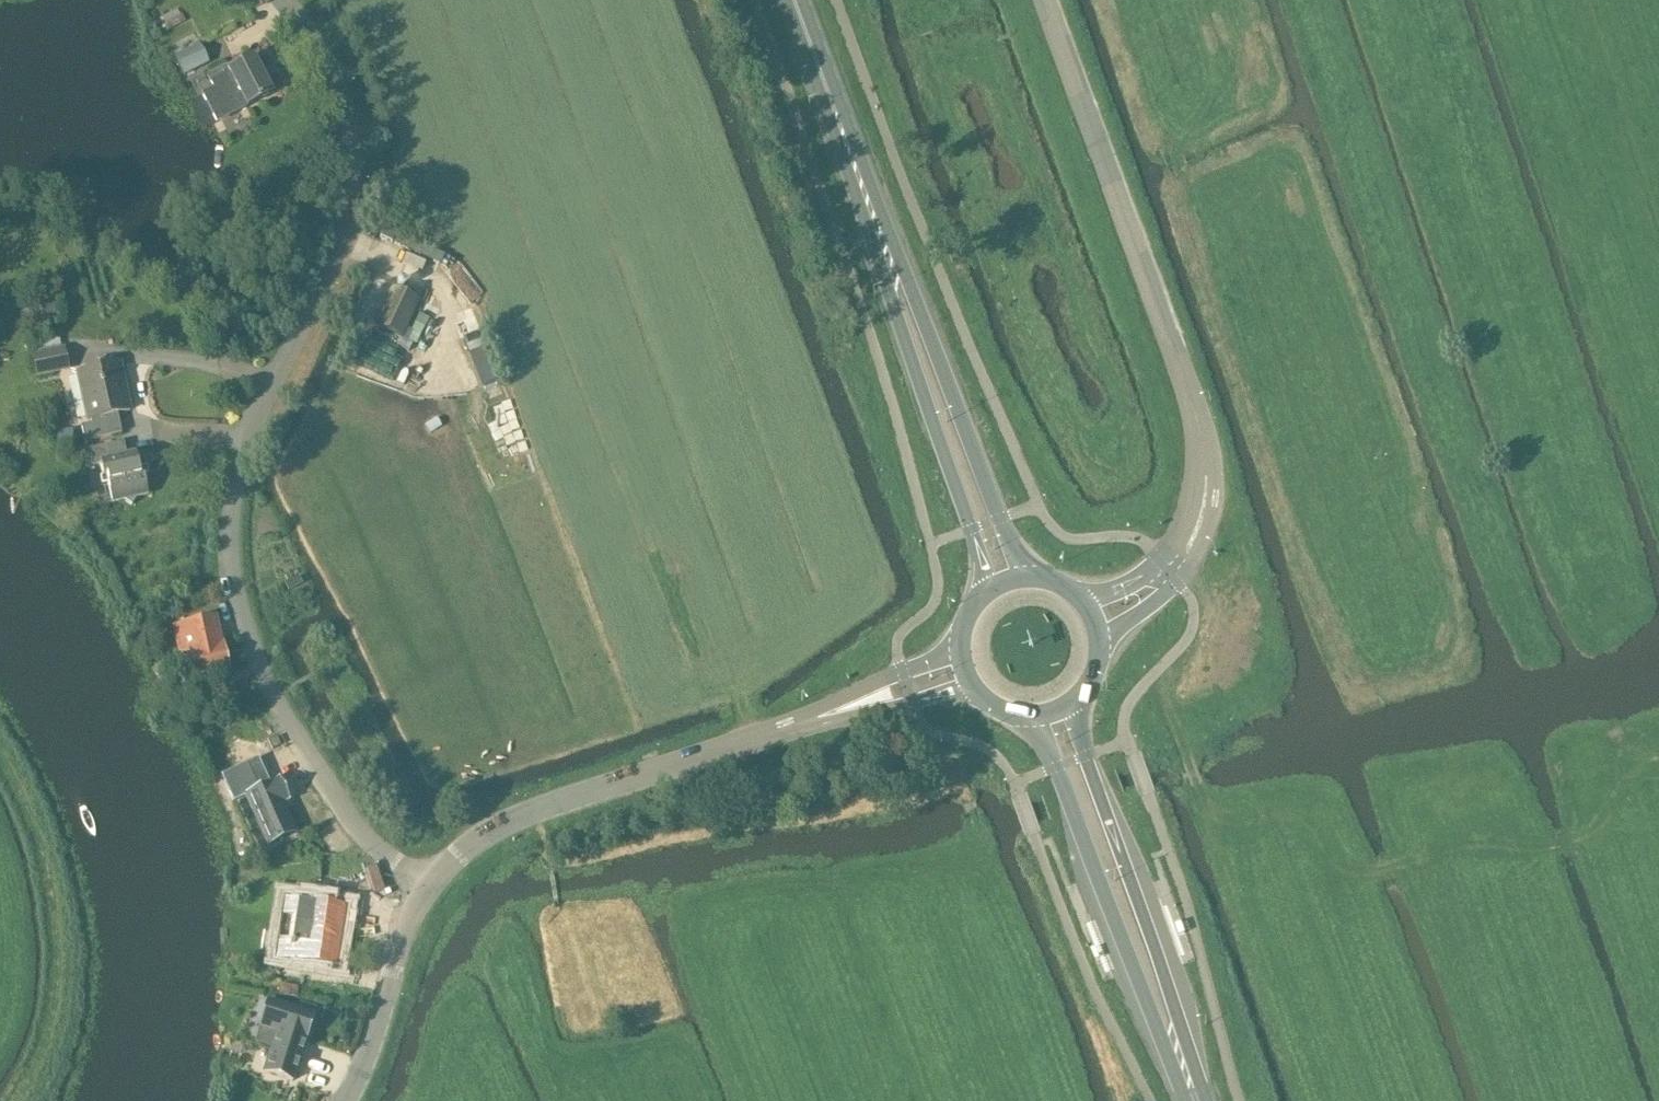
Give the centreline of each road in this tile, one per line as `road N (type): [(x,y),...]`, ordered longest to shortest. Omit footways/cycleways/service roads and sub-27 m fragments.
road 1 (unclassified): [(427,885),(368,842),(326,785),(271,694),(231,567),(242,448),(345,228),(353,167),(347,117),(284,0)]
road 2 (tertiary): [(1169,570),(1191,546),(1202,514),(1207,458),(1045,0)]
road 3 (tertiary): [(427,885),(460,853),(538,809),(821,716)]
road 4 (primary): [(1032,717),(1157,1027),(1192,1088)]
road 5 (primary): [(1192,1088),(1179,1020),(1069,705)]
road 6 (primary): [(1031,575),(914,294),(882,241)]
road 7 (primary): [(882,241),(894,301),(988,588)]
road 8 (primary): [(882,241),(794,0)]
road 9 (tertiary): [(344,1100),(427,885)]
road 10 (tertiary): [(821,716),(972,687)]
road 11 (tertiary): [(959,650),(821,716)]

